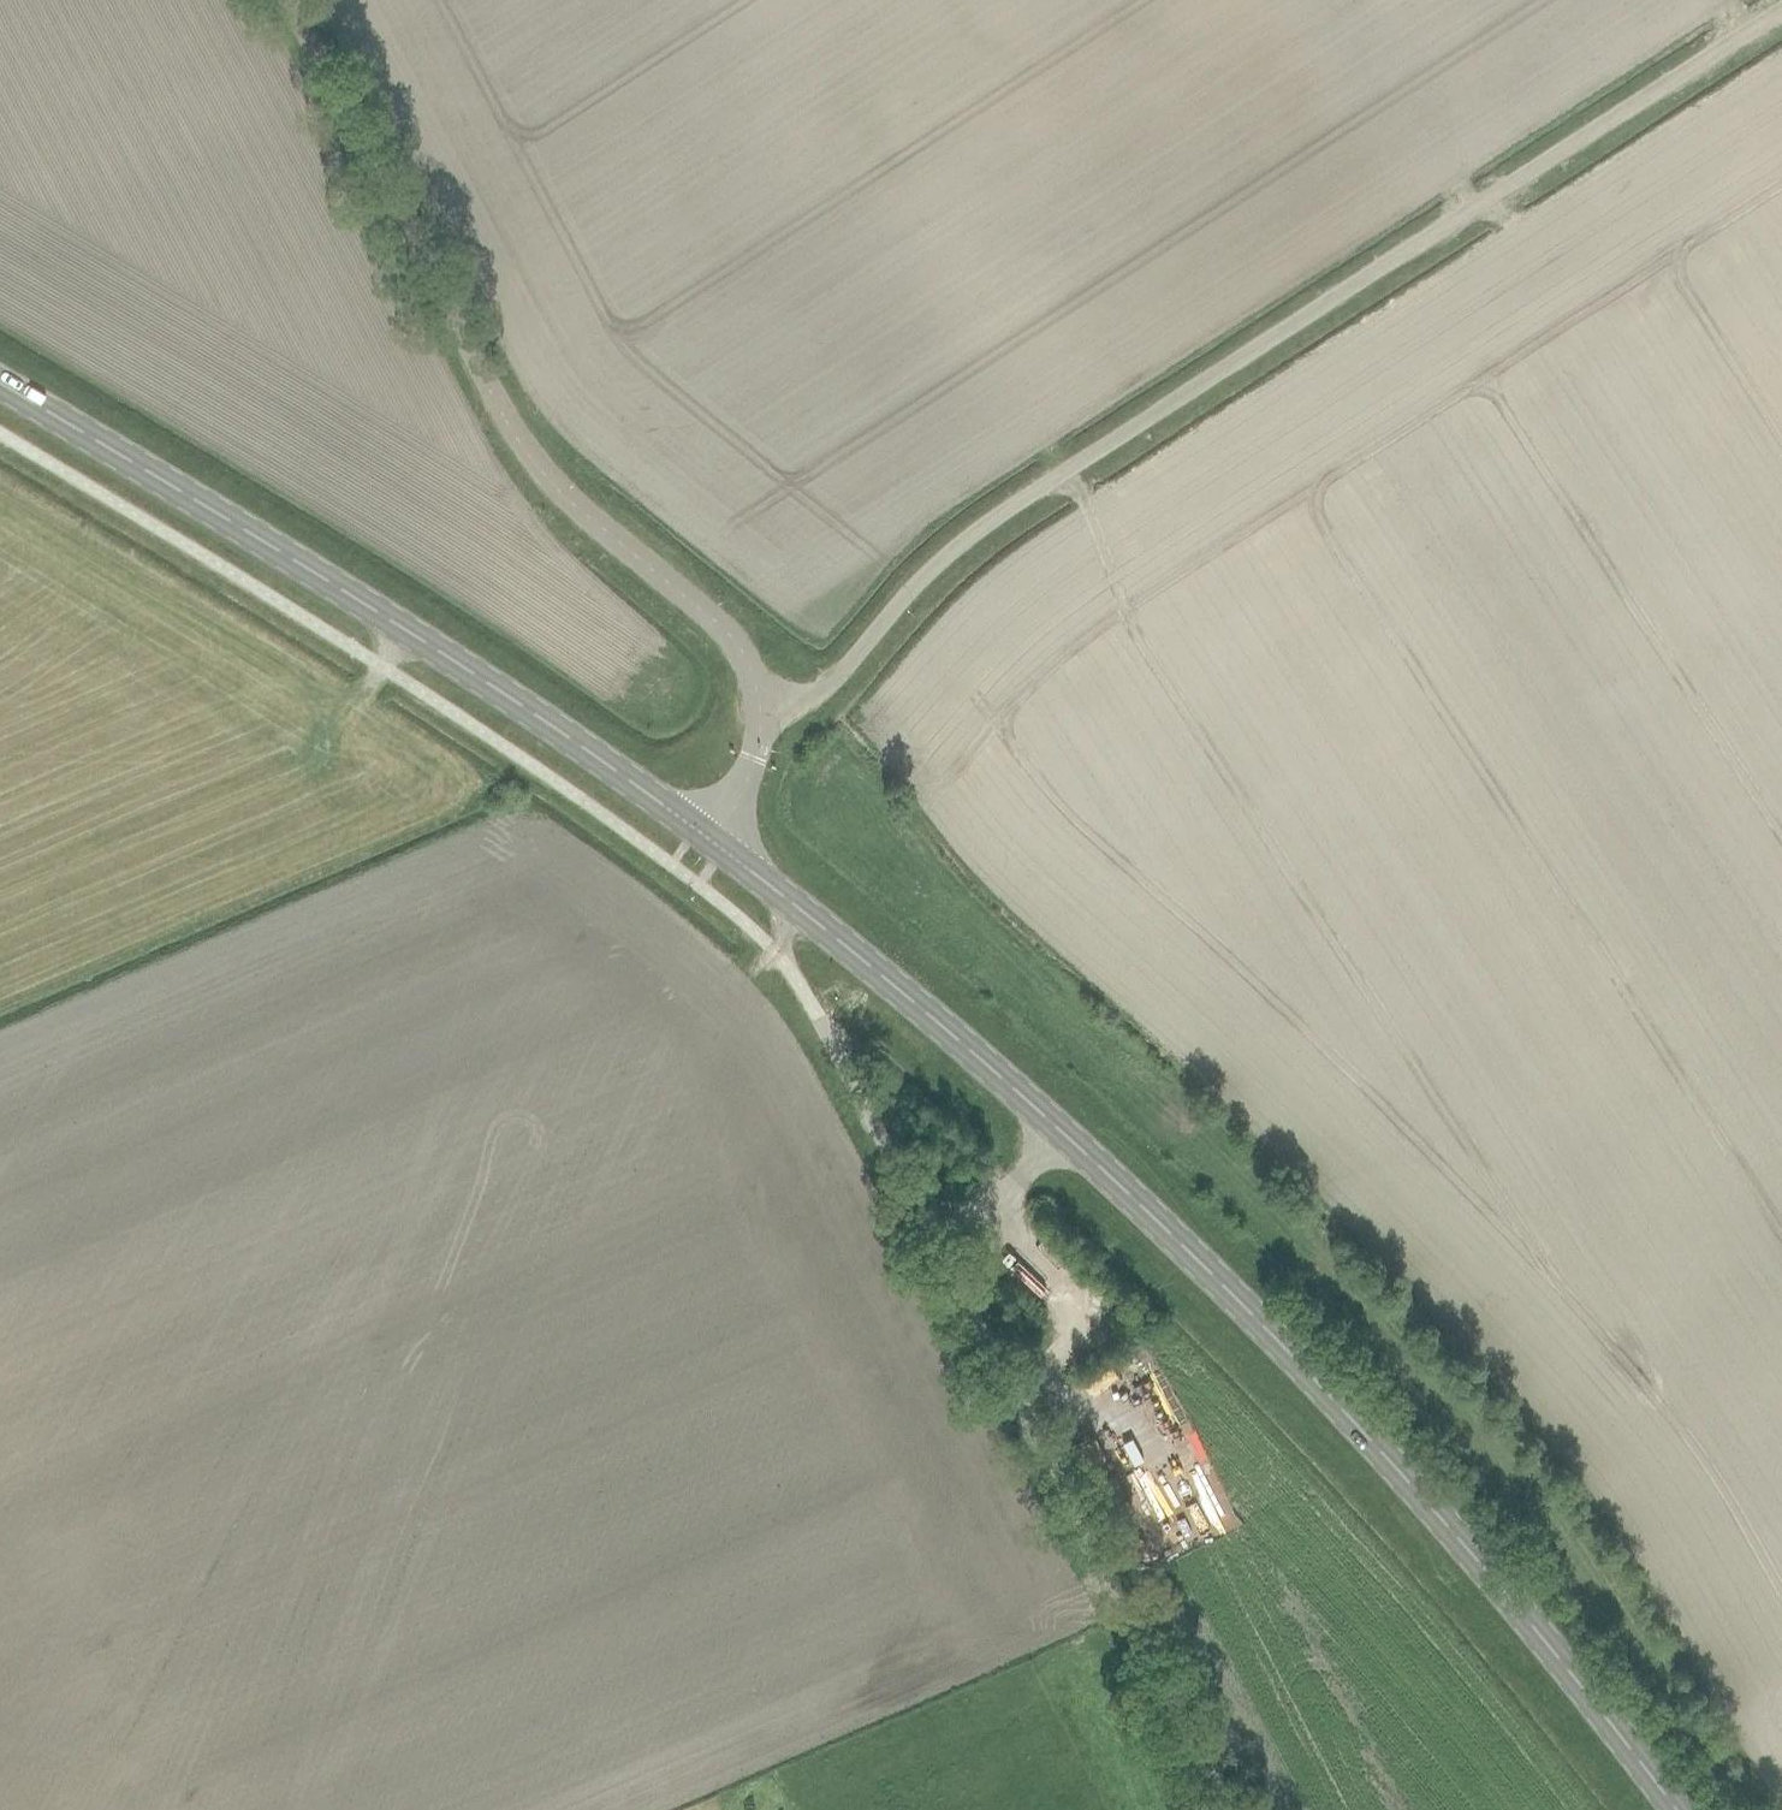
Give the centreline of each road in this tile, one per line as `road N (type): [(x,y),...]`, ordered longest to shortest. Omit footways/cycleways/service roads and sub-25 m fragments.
road 1 (primary): [(1679,1809),(1391,1458),(1239,1300),(951,1032),(710,838)]
road 2 (unclassified): [(759,707),(822,691),(920,583),(1000,514),(1781,6)]
road 3 (unclassified): [(289,0),(518,437),(554,487),(724,630),(747,663),(759,707)]
road 4 (primary): [(710,838),(385,614),(0,379)]
road 5 (unclassified): [(759,707),(744,786),(710,838)]

